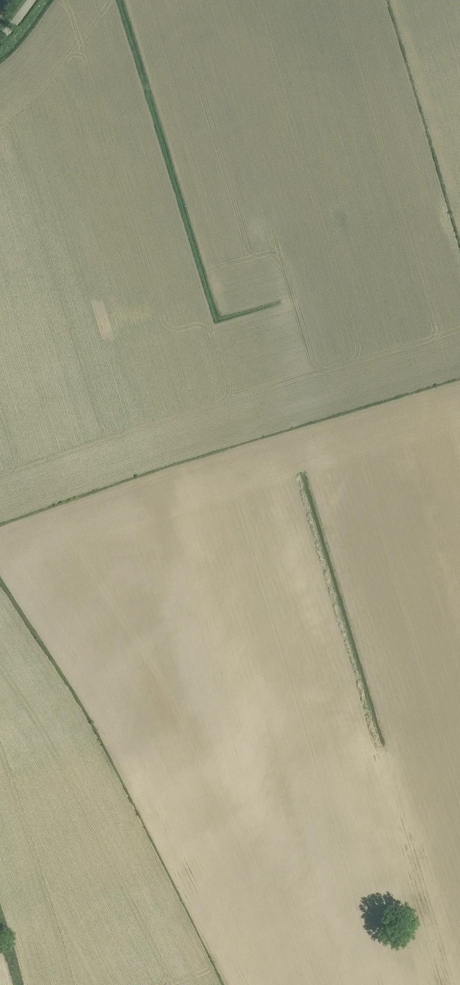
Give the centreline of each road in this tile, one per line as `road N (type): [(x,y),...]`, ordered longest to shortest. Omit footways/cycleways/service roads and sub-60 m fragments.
road 1 (track): [(0,591),(78,706),(69,718),(0,747)]

